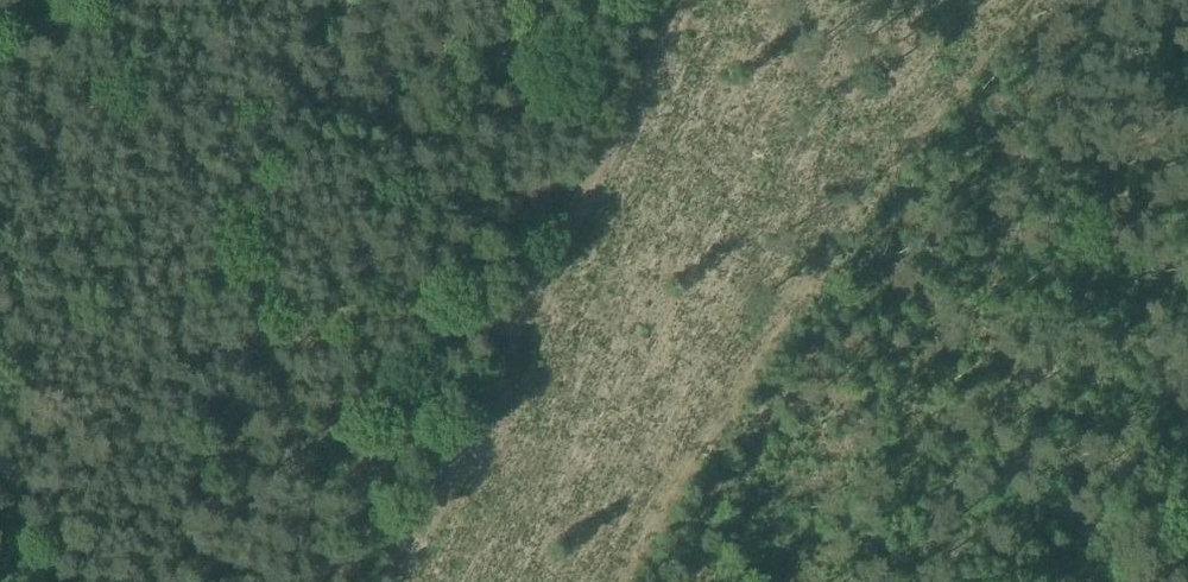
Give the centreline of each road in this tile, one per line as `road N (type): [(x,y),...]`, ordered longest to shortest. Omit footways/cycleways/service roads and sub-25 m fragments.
road 1 (track): [(384,581),(673,0)]
road 2 (track): [(1036,581),(1187,502)]

